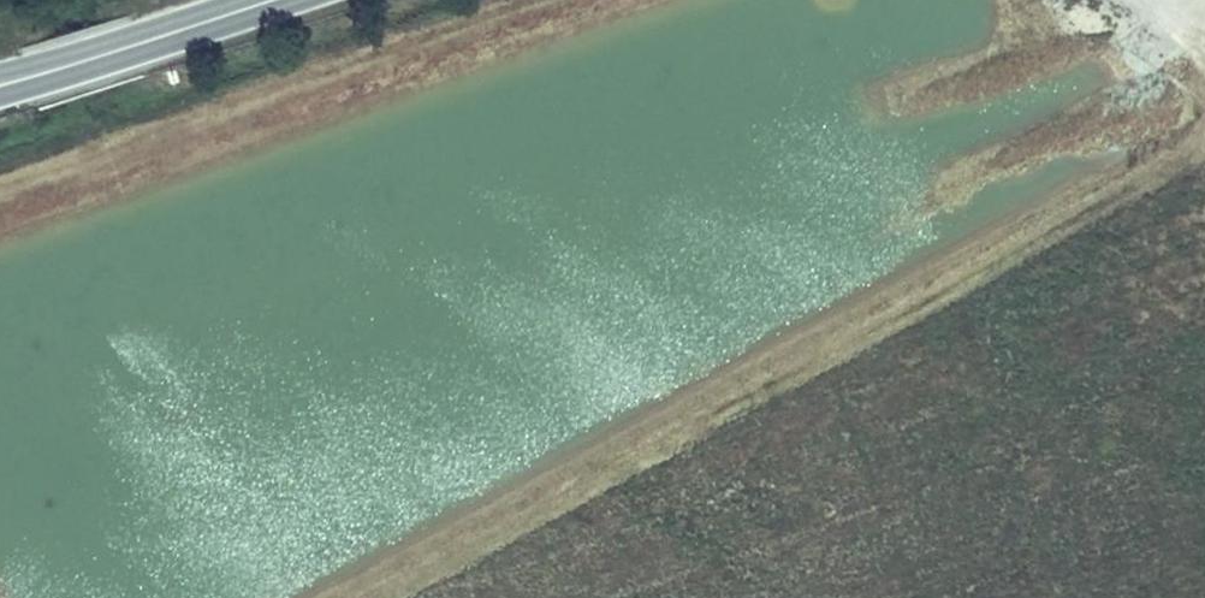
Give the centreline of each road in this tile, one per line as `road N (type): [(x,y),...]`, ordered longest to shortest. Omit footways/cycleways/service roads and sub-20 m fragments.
road 1 (primary): [(277,0),(0,85)]

